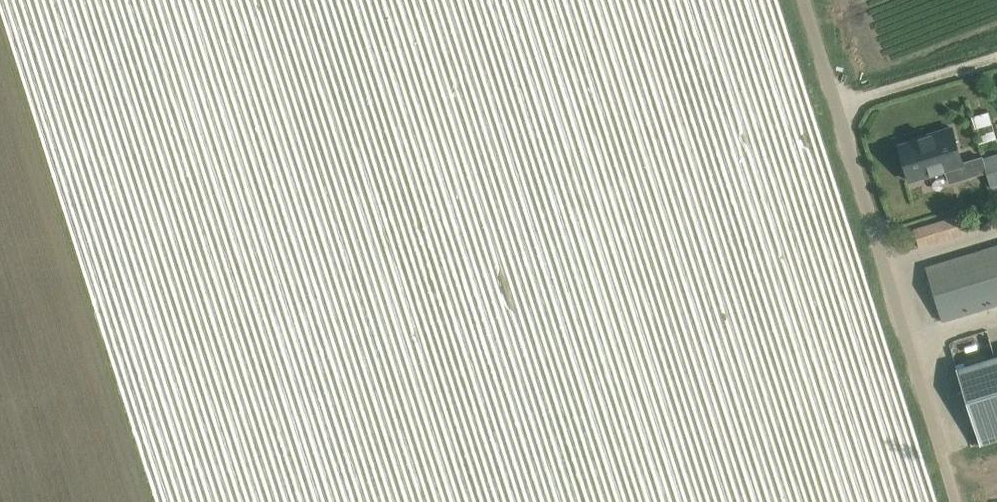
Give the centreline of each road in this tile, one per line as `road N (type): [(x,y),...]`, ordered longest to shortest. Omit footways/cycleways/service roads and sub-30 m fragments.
road 1 (unclassified): [(945,461),(804,0)]

